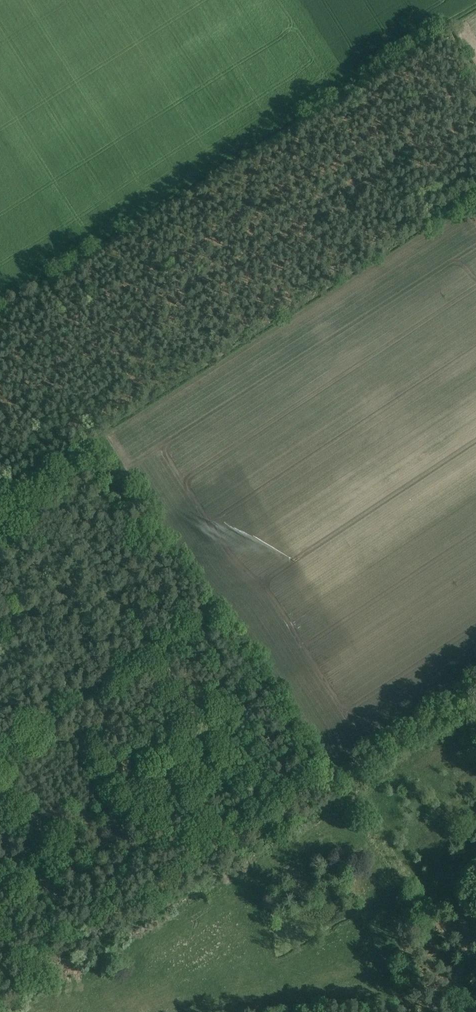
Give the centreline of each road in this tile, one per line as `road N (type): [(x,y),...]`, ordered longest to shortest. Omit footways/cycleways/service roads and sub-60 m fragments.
road 1 (track): [(0,985),(328,778)]

